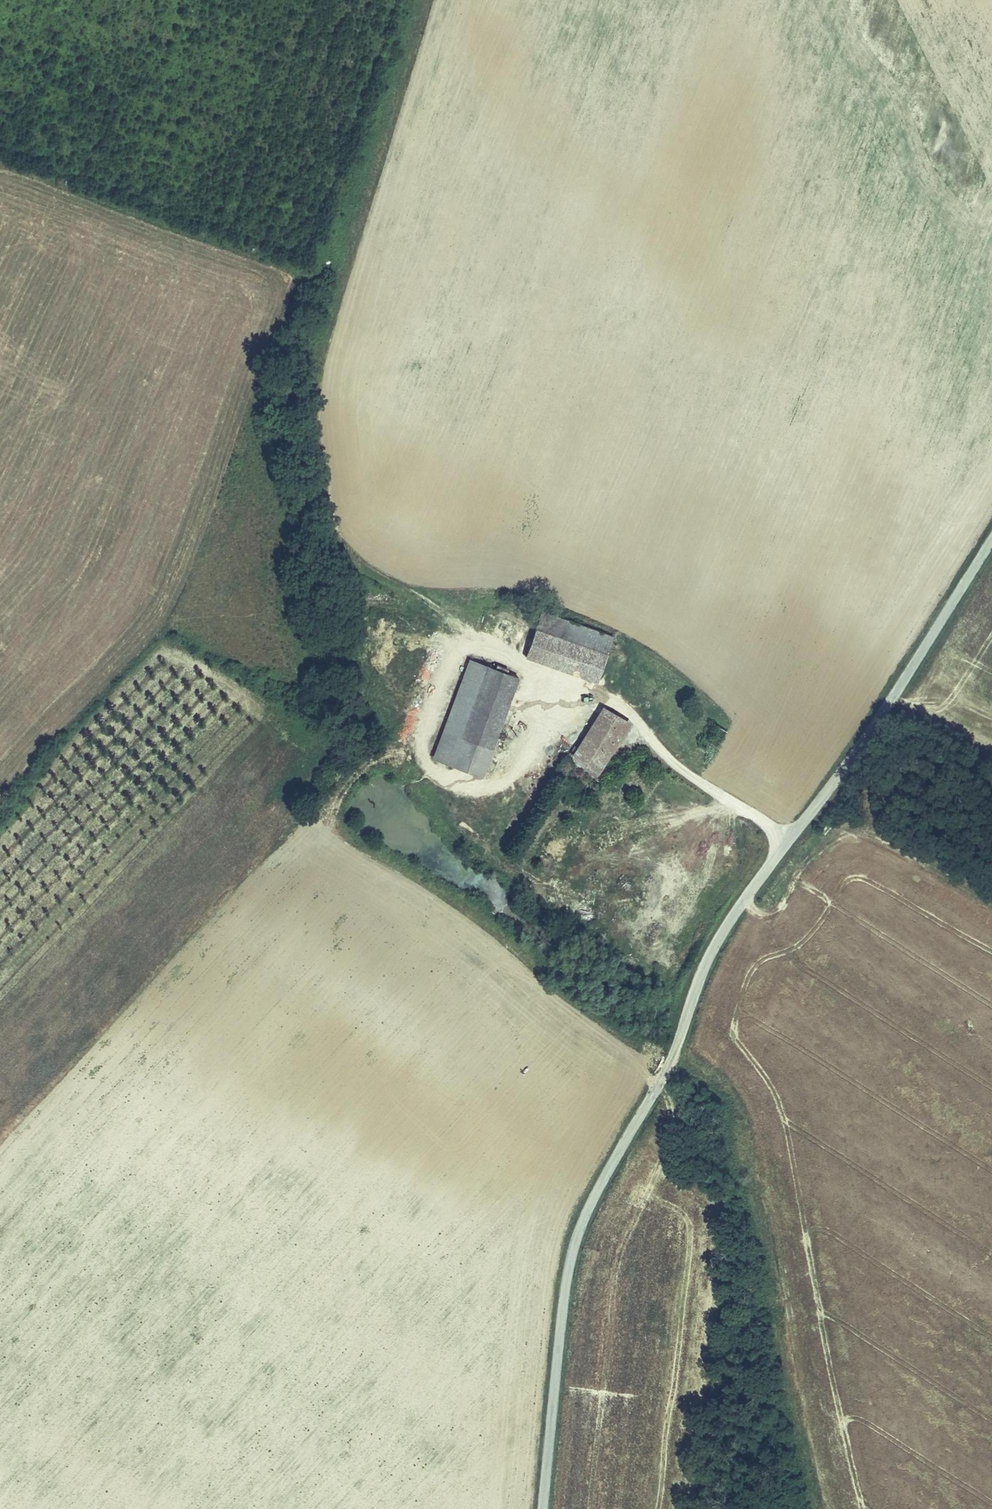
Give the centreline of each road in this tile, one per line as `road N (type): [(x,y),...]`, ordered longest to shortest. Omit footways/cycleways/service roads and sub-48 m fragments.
road 1 (unclassified): [(542,1508),(570,1267),(597,1190),(665,1070),(720,936),(991,542)]
road 2 (track): [(421,0),(334,265),(320,336),(318,419),(340,536),(353,554),(489,649),(627,708),(656,749)]
road 3 (track): [(741,905),(765,914),(785,908),(831,842),(854,832),(881,837),(991,892)]

